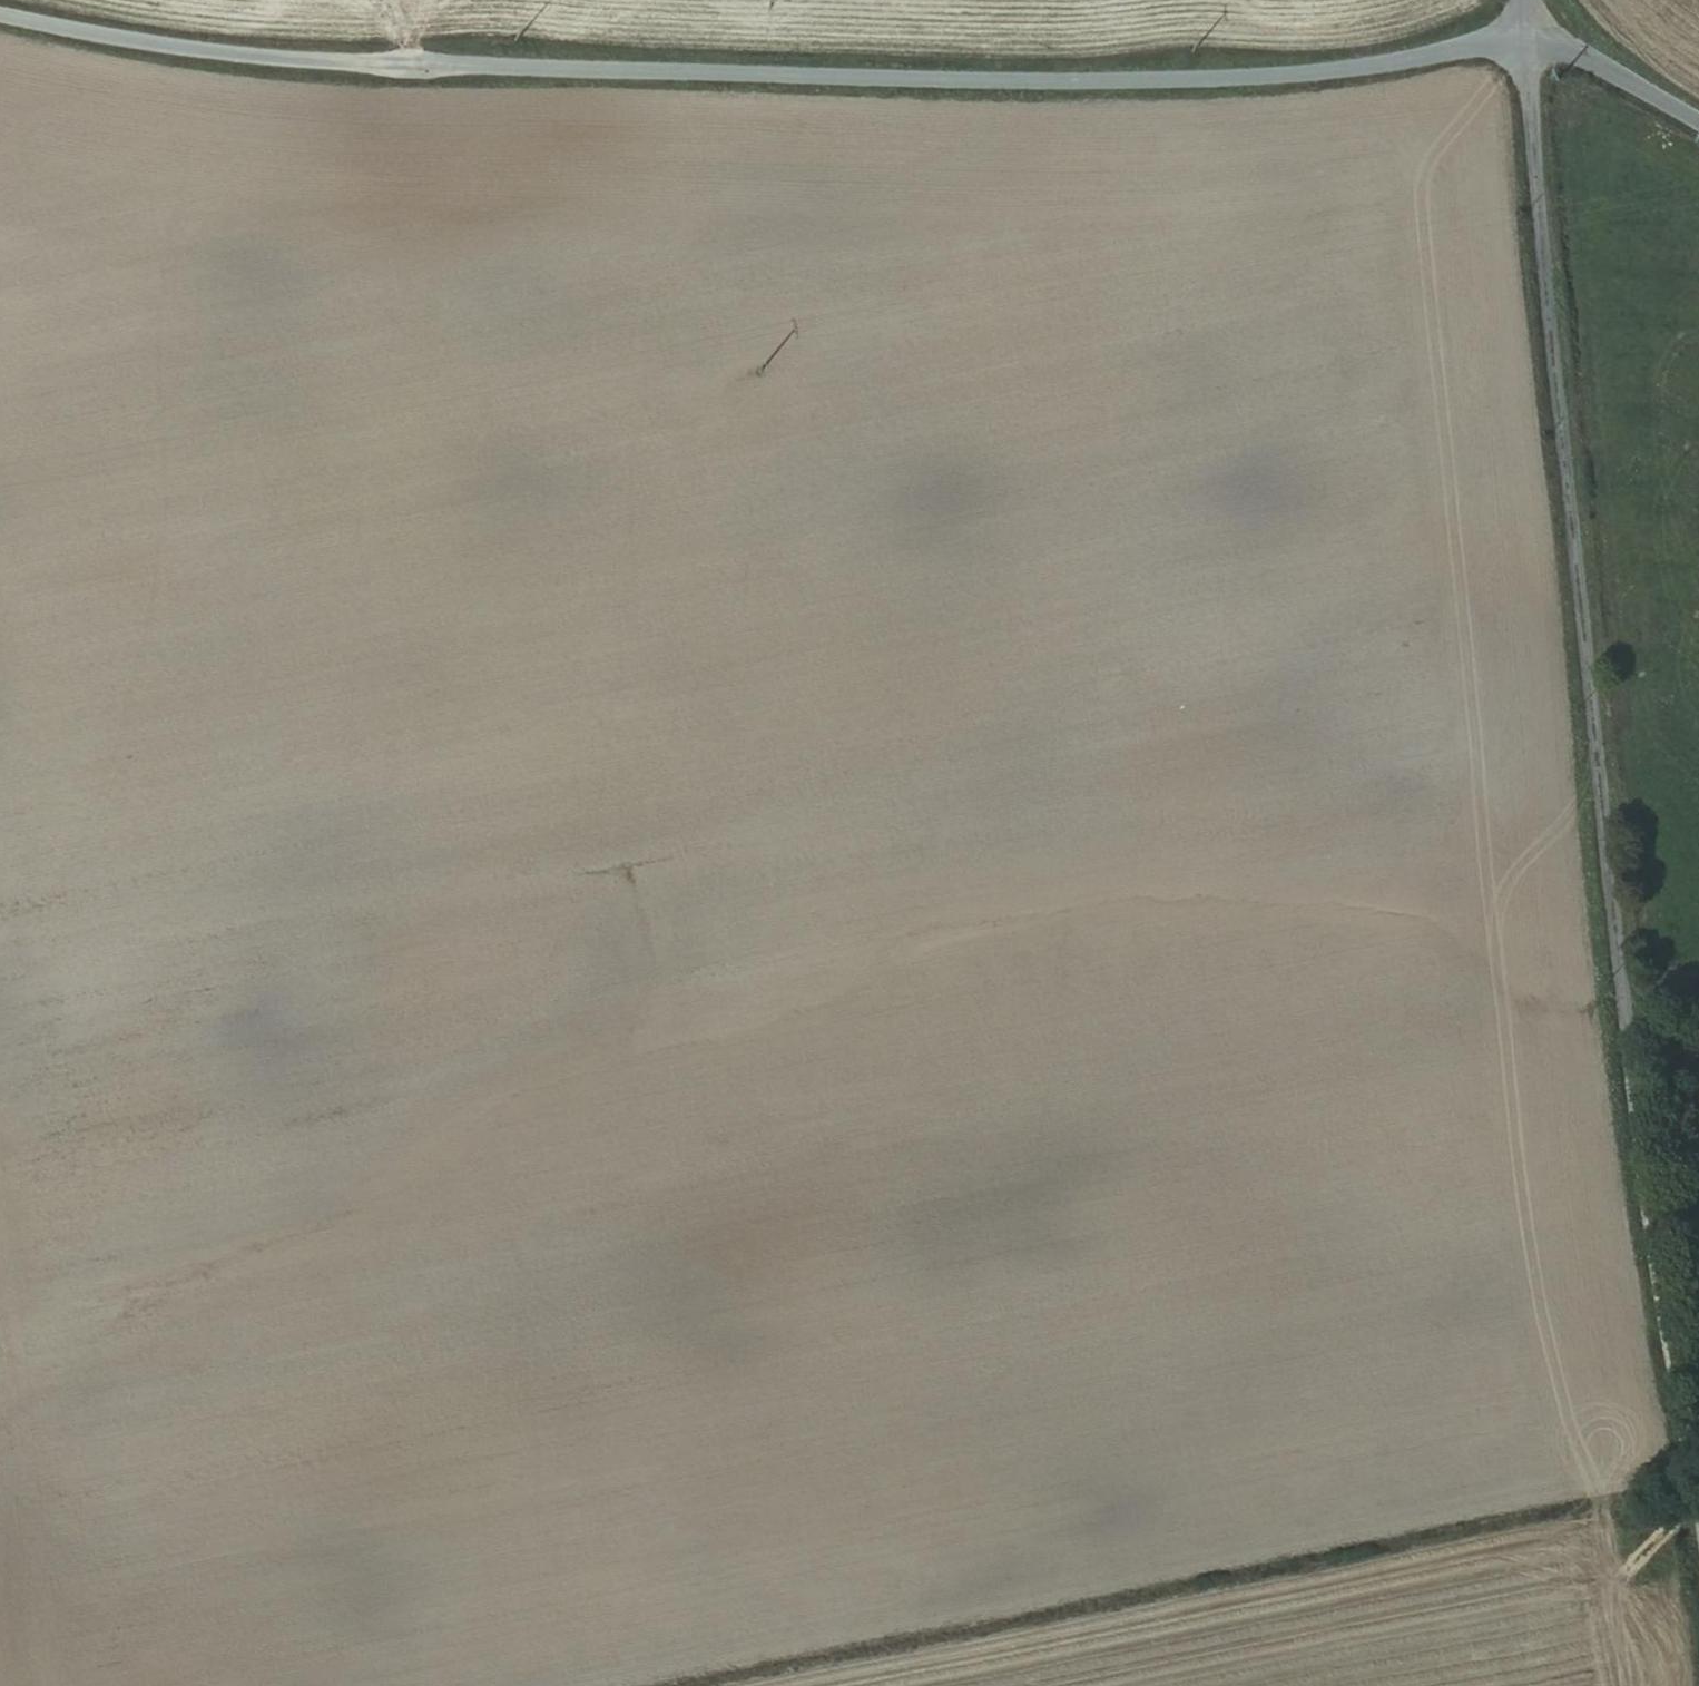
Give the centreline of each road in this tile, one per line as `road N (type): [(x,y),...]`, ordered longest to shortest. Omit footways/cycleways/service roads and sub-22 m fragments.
road 1 (unclassified): [(1520,41),(1310,72),(1164,78),(202,48),(0,9)]
road 2 (unclassified): [(1520,41),(1623,1034),(1698,1541)]
road 3 (unclassified): [(1698,120),(1591,59),(1553,42),(1520,41)]

